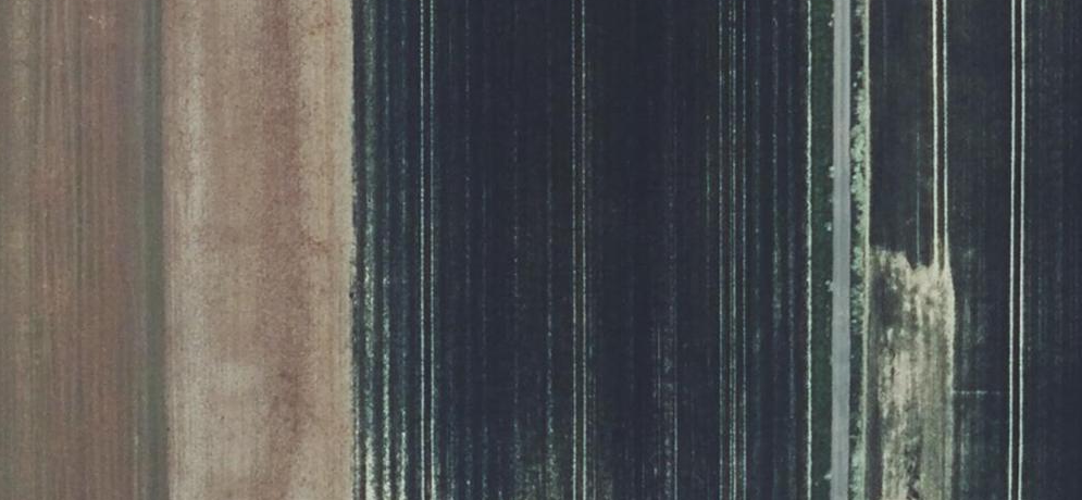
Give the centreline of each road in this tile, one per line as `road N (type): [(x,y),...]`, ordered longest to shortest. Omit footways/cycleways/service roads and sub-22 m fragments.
road 1 (track): [(848,0),(844,499)]

